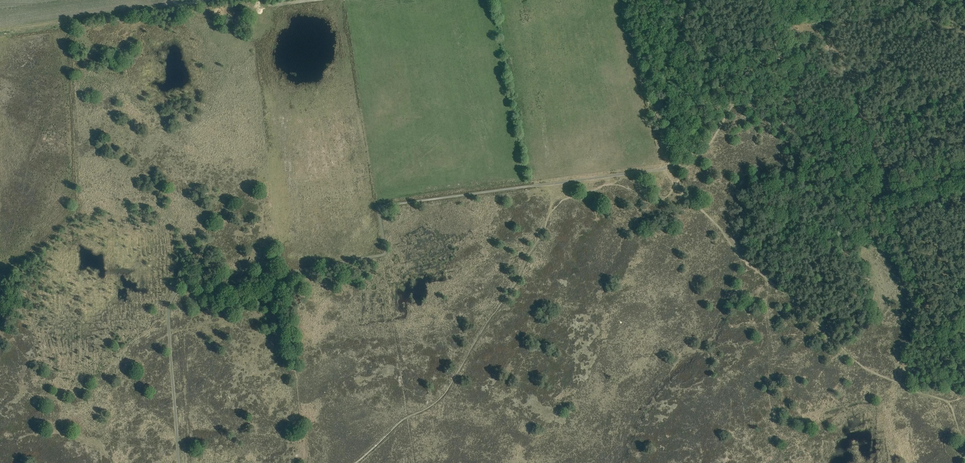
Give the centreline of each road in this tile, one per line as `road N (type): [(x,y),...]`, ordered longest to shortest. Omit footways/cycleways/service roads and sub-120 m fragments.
road 1 (track): [(615,185),(565,199),(550,213),(448,389),(356,462)]
road 2 (track): [(676,185),(857,362),(952,404)]
road 3 (track): [(175,3),(0,29)]

